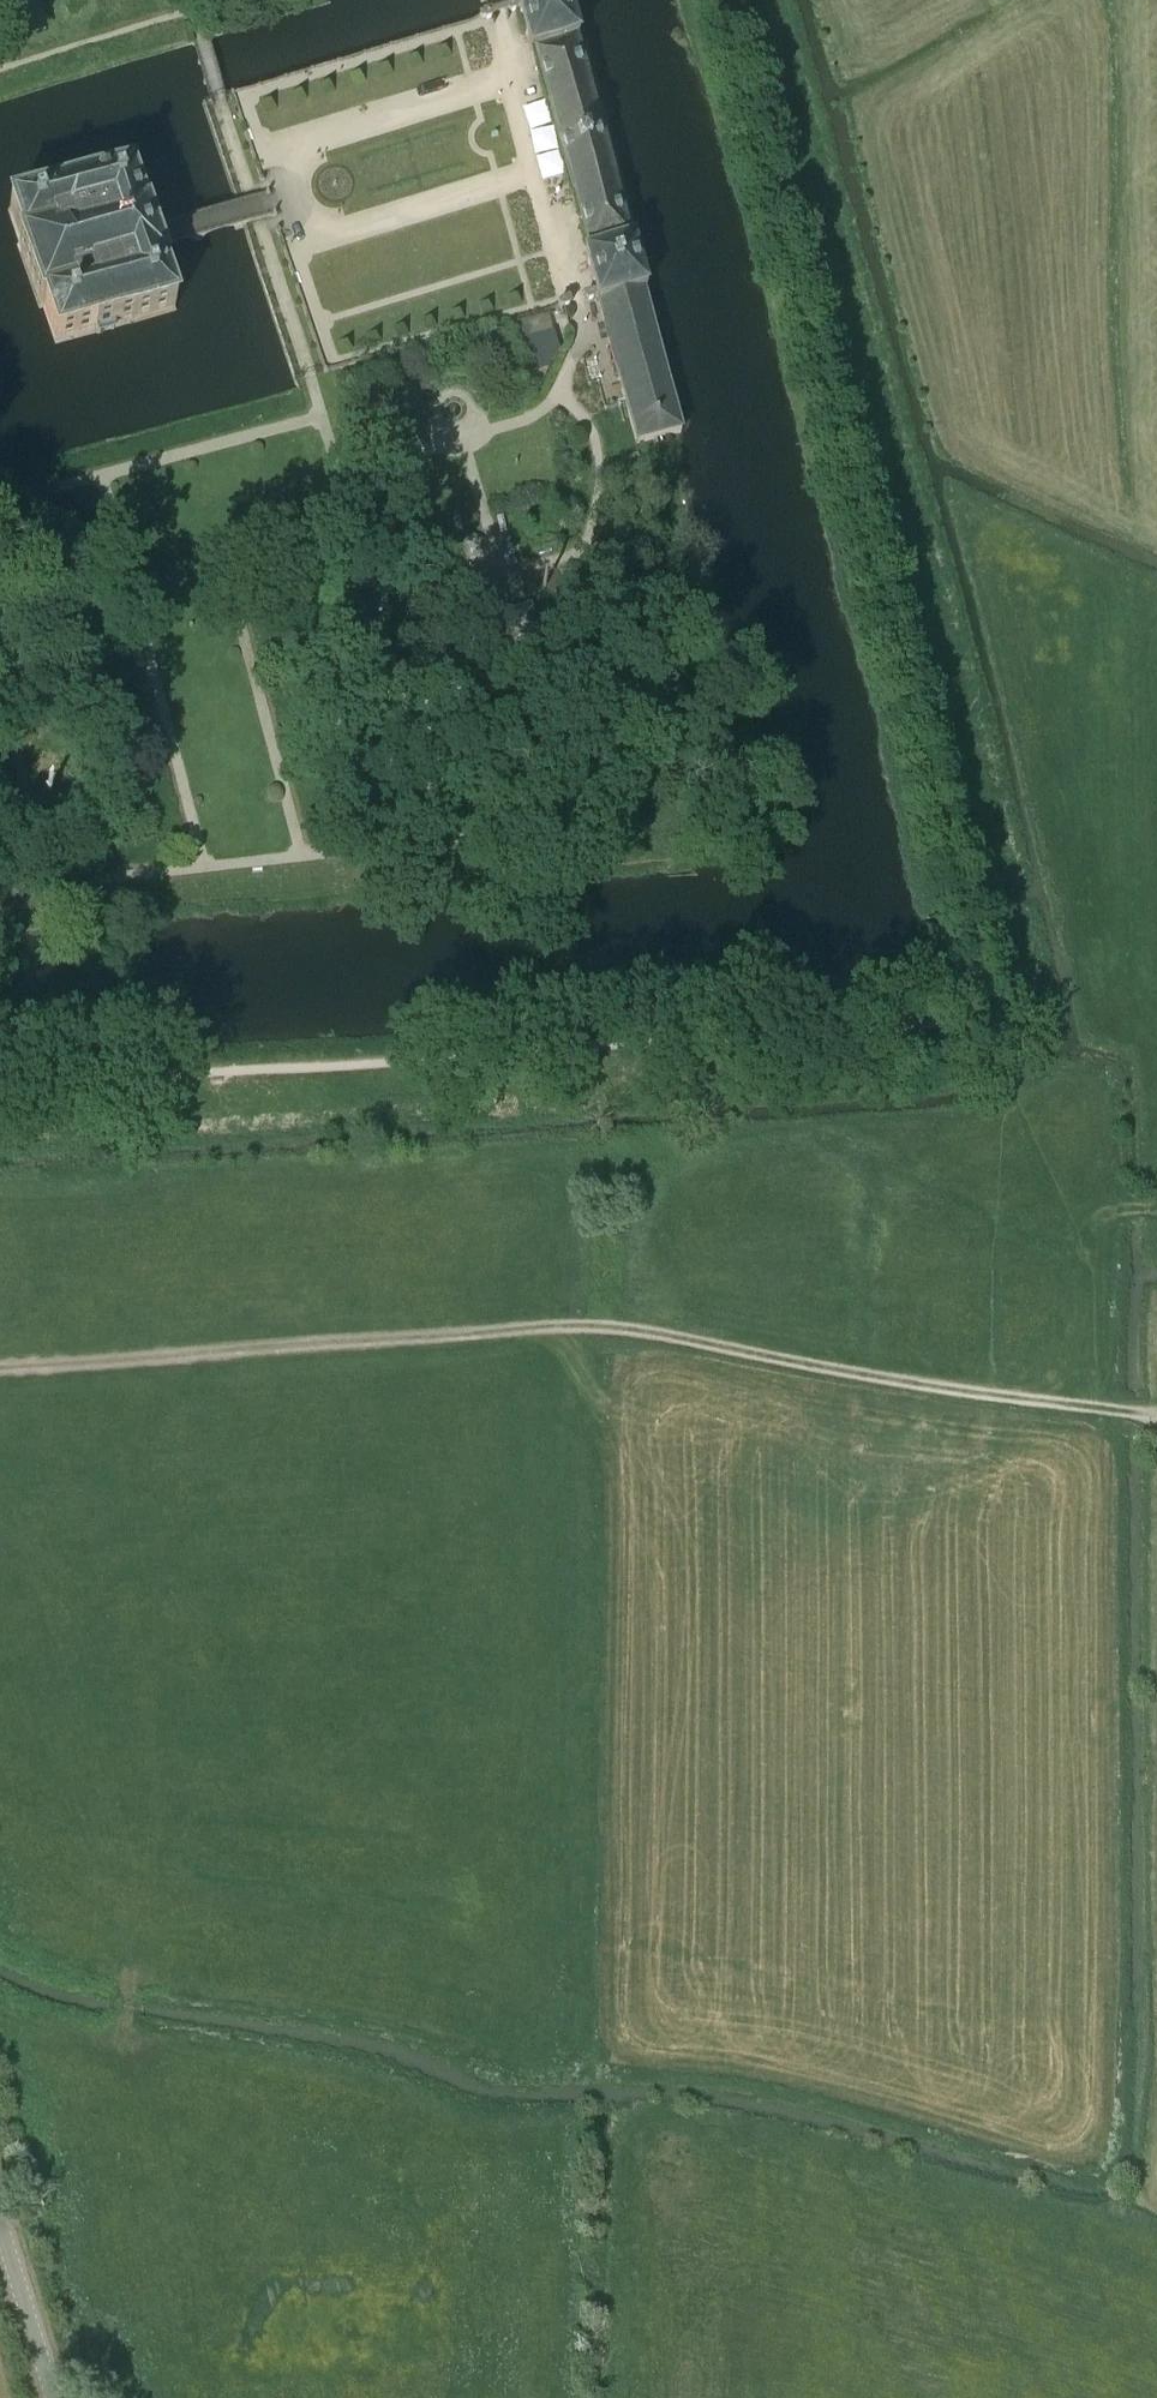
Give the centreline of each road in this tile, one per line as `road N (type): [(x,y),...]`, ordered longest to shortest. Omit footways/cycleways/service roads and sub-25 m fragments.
road 1 (track): [(0,1365),(600,1323),(868,1381),(1110,1409)]
road 2 (secondary): [(51,2397),(0,2232)]

